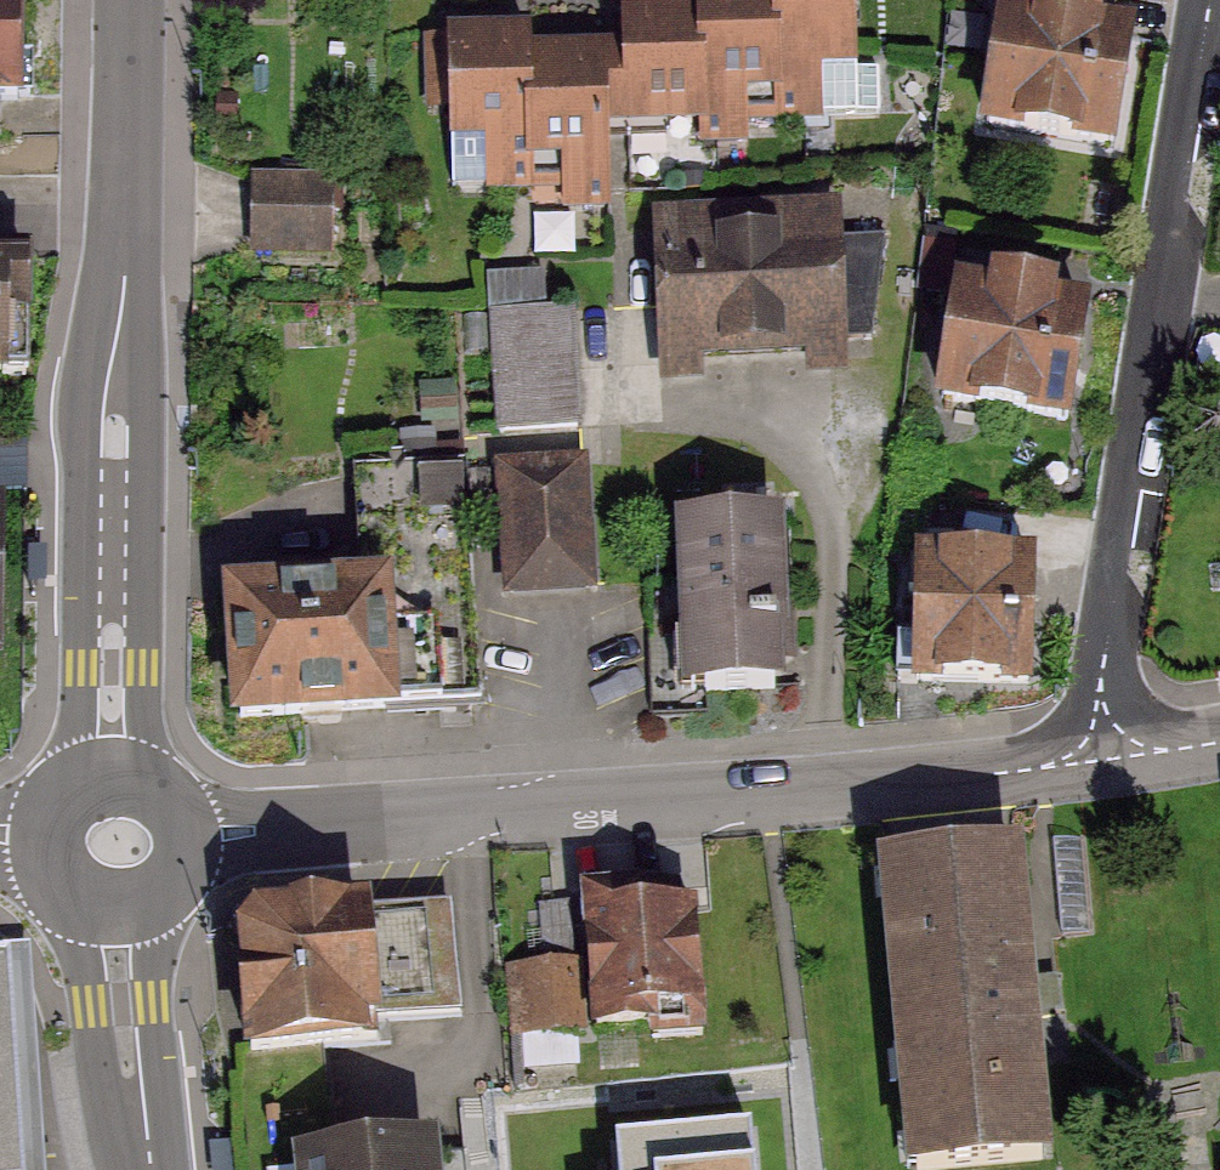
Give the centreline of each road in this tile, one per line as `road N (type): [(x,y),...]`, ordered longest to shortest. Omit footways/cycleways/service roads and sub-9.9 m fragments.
road 1 (residential): [(1109,758),(765,794),(187,836)]
road 2 (tertiary): [(127,0),(111,579),(115,770)]
road 3 (residential): [(1207,0),(1105,691),(1109,758)]
road 4 (tertiary): [(117,913),(144,1169)]
road 5 (tertiary): [(43,836),(45,860),(72,899),(117,913)]

